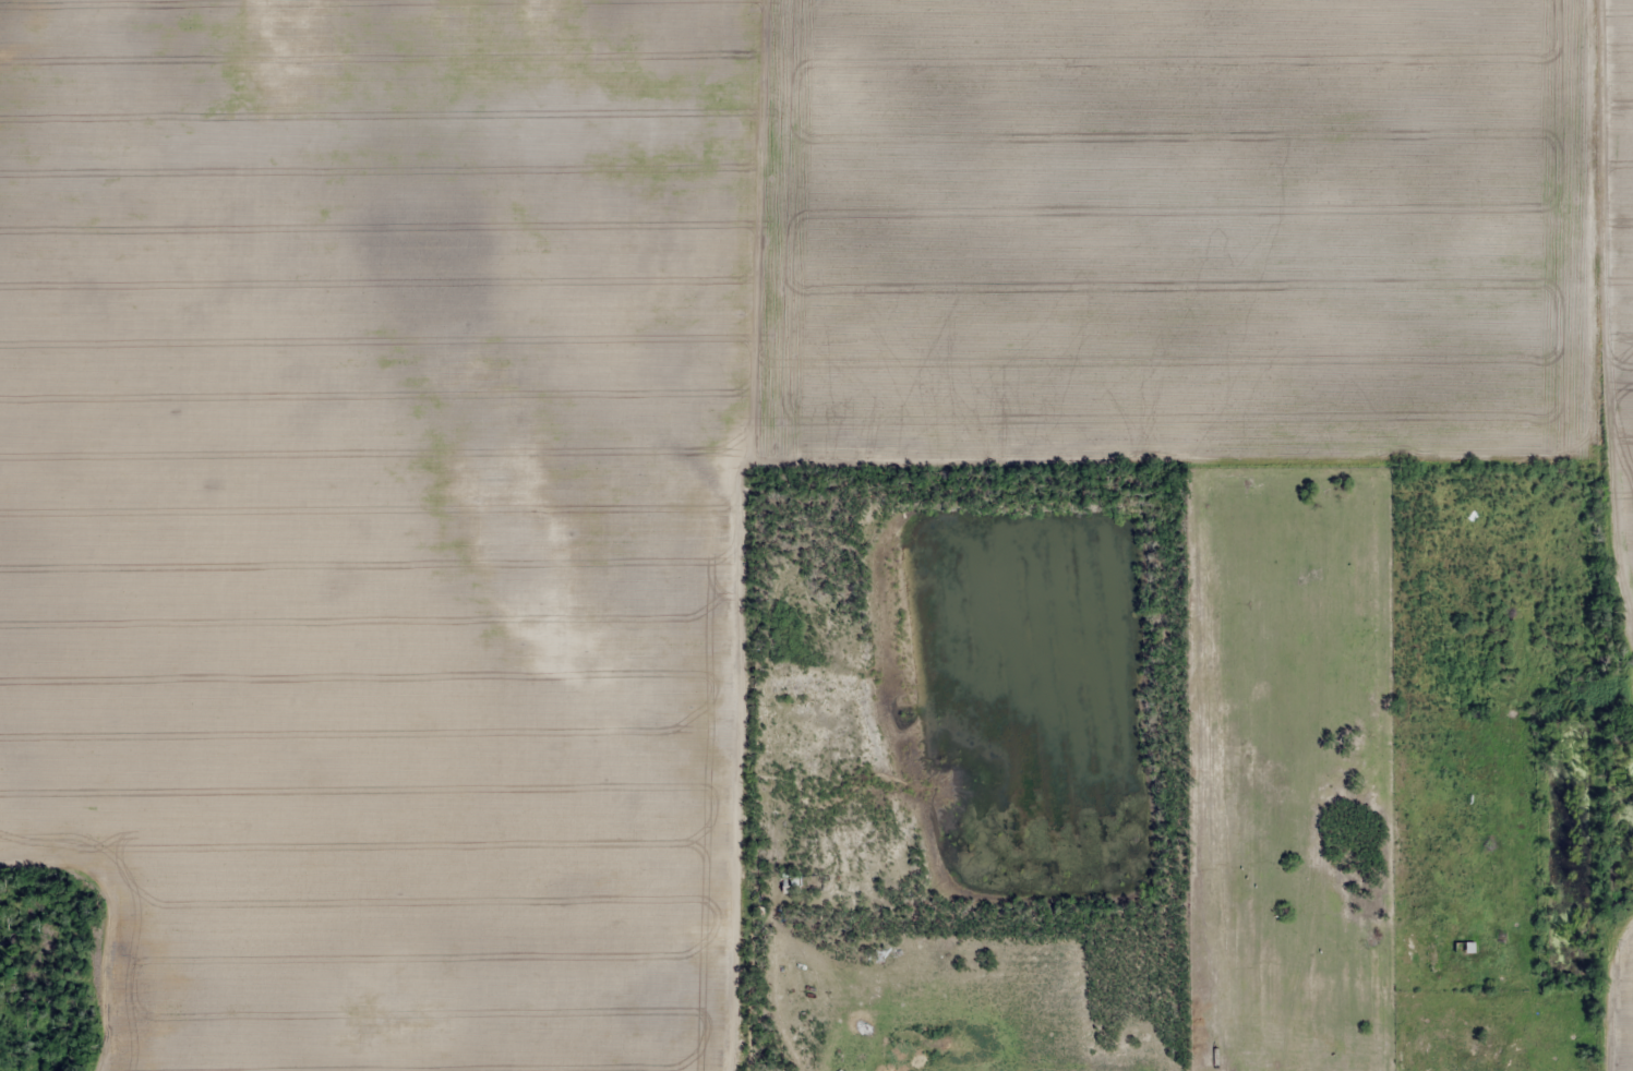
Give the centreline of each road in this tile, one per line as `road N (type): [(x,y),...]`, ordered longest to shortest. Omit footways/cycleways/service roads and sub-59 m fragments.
road 1 (residential): [(736,1070),(704,0)]
road 2 (residential): [(1632,718),(1605,682),(1591,0)]

